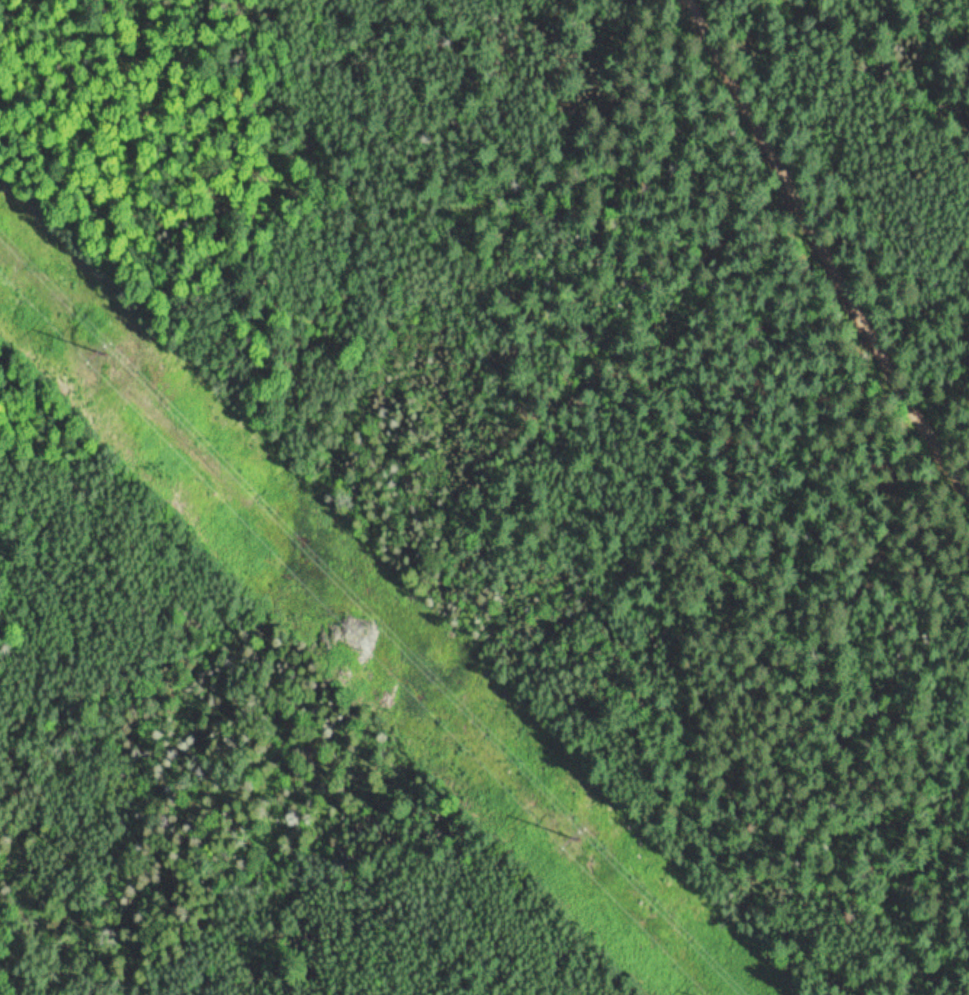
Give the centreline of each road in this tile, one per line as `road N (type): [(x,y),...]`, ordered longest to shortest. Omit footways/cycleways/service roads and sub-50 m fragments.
road 1 (residential): [(968,470),(828,257),(695,0)]

